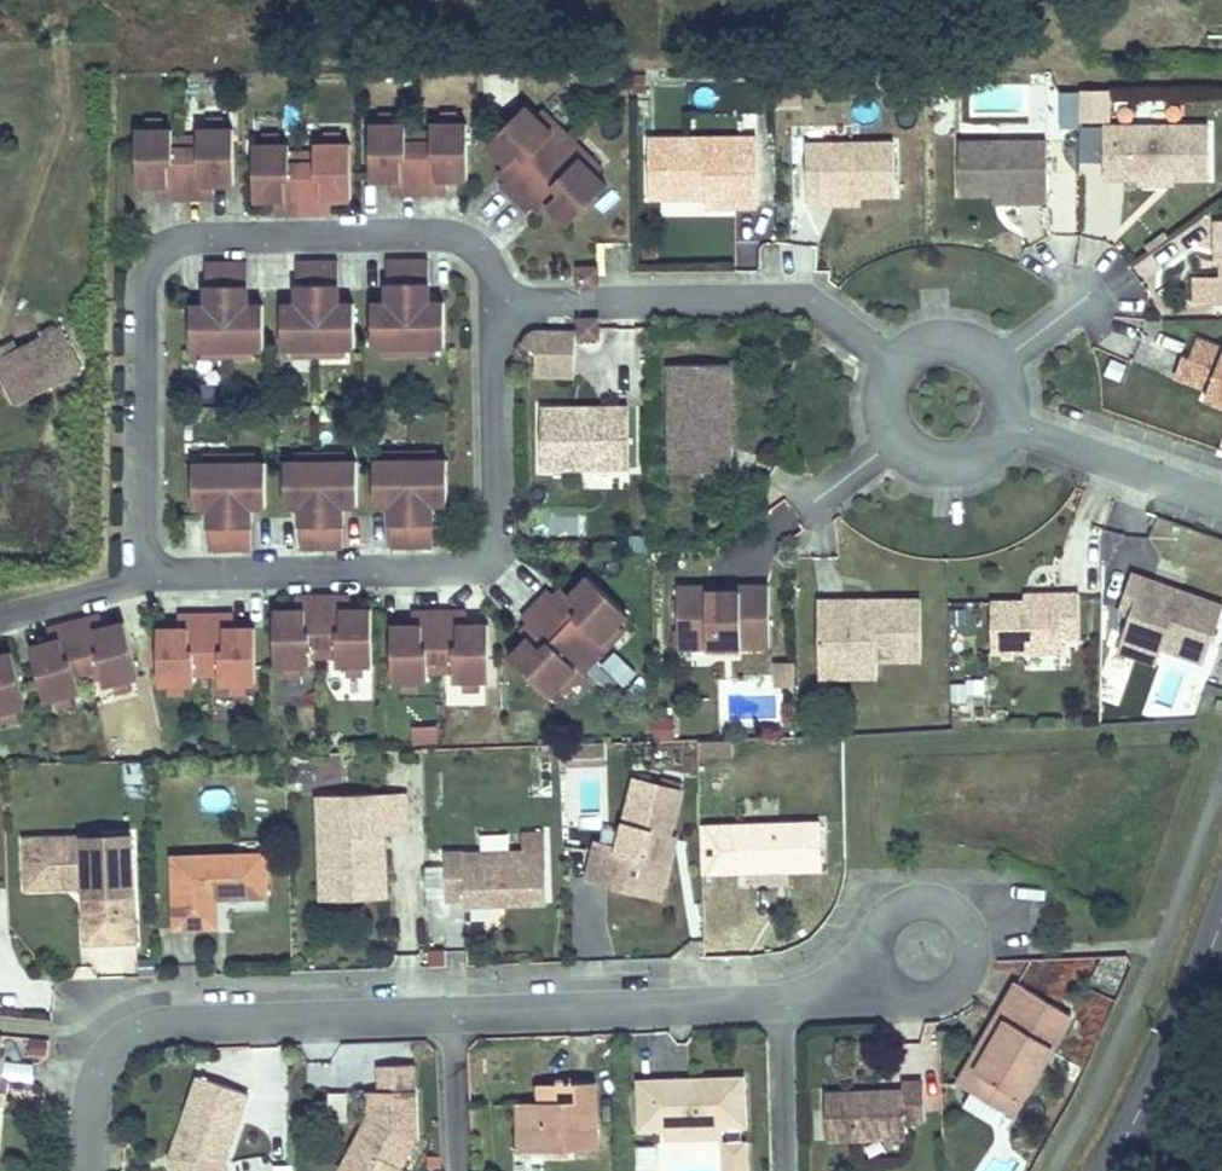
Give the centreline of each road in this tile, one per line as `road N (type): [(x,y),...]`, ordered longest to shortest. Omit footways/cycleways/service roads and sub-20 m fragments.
road 1 (residential): [(483,305),(483,243),(186,238),(139,273),(140,573)]
road 2 (residential): [(140,573),(487,570),(483,305)]
road 3 (residential): [(85,1170),(94,1094),(110,1054),(144,1031),(449,1016)]
road 4 (residential): [(449,1016),(781,1003)]
road 5 (residential): [(836,1001),(926,1000),(949,991),(976,954),(974,938),(934,904),(905,906),(882,930),(868,965)]
road 6 (residential): [(895,363),(791,298),(594,303)]
road 7 (secondary): [(1221,914),(1147,1097),(1105,1170)]
road 8 (residential): [(1221,502),(1009,429)]
road 9 (residential): [(784,1170),(781,1003)]
road 10 (residential): [(449,1016),(460,1170)]
road 11 (residential): [(0,612),(140,573)]
road 12 (residential): [(894,446),(926,468),(966,468),(1009,429)]

